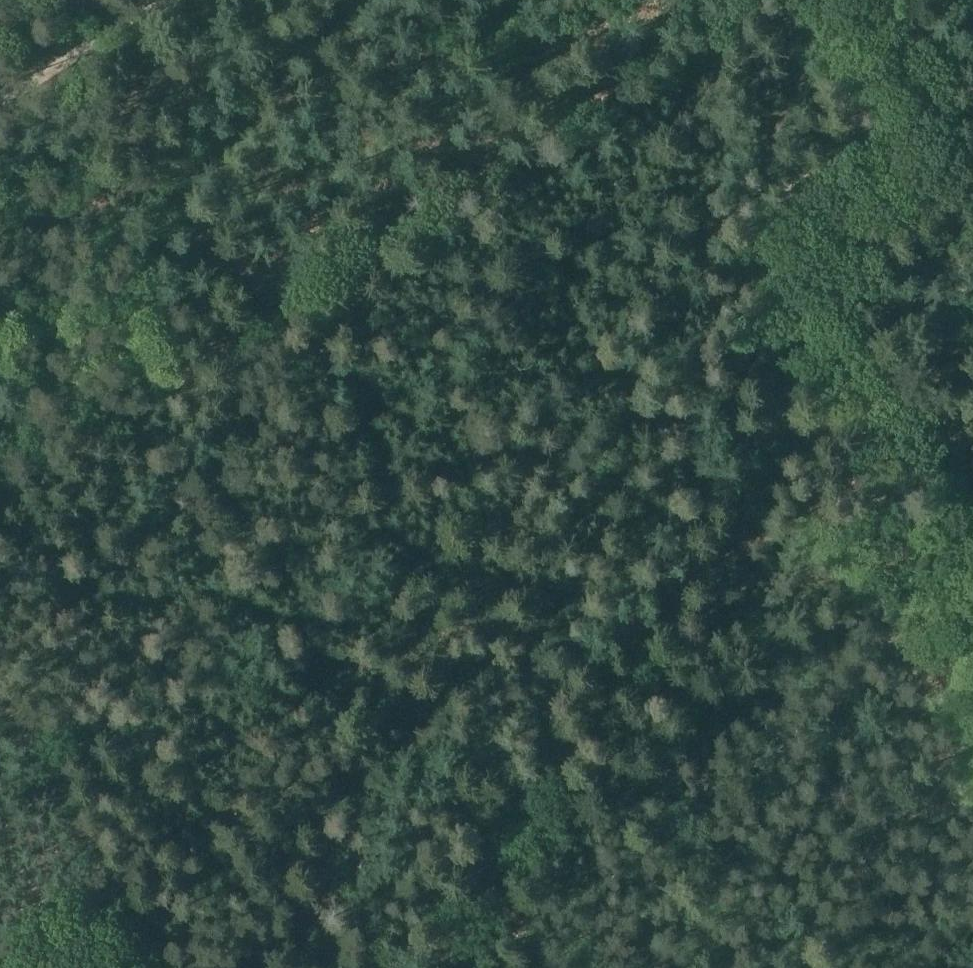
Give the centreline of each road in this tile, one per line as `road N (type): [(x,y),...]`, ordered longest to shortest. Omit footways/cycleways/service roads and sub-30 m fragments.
road 1 (track): [(0,505),(732,0)]
road 2 (track): [(972,461),(742,517),(681,571),(605,673),(470,885),(342,967)]
road 3 (track): [(859,0),(930,103),(922,130),(838,188),(809,237),(809,321),(917,481),(972,539)]
road 4 (track): [(175,967),(0,696)]
road 5 (track): [(801,498),(972,758)]
road 6 (track): [(0,105),(159,0)]
road 7 (track): [(972,899),(868,967)]

